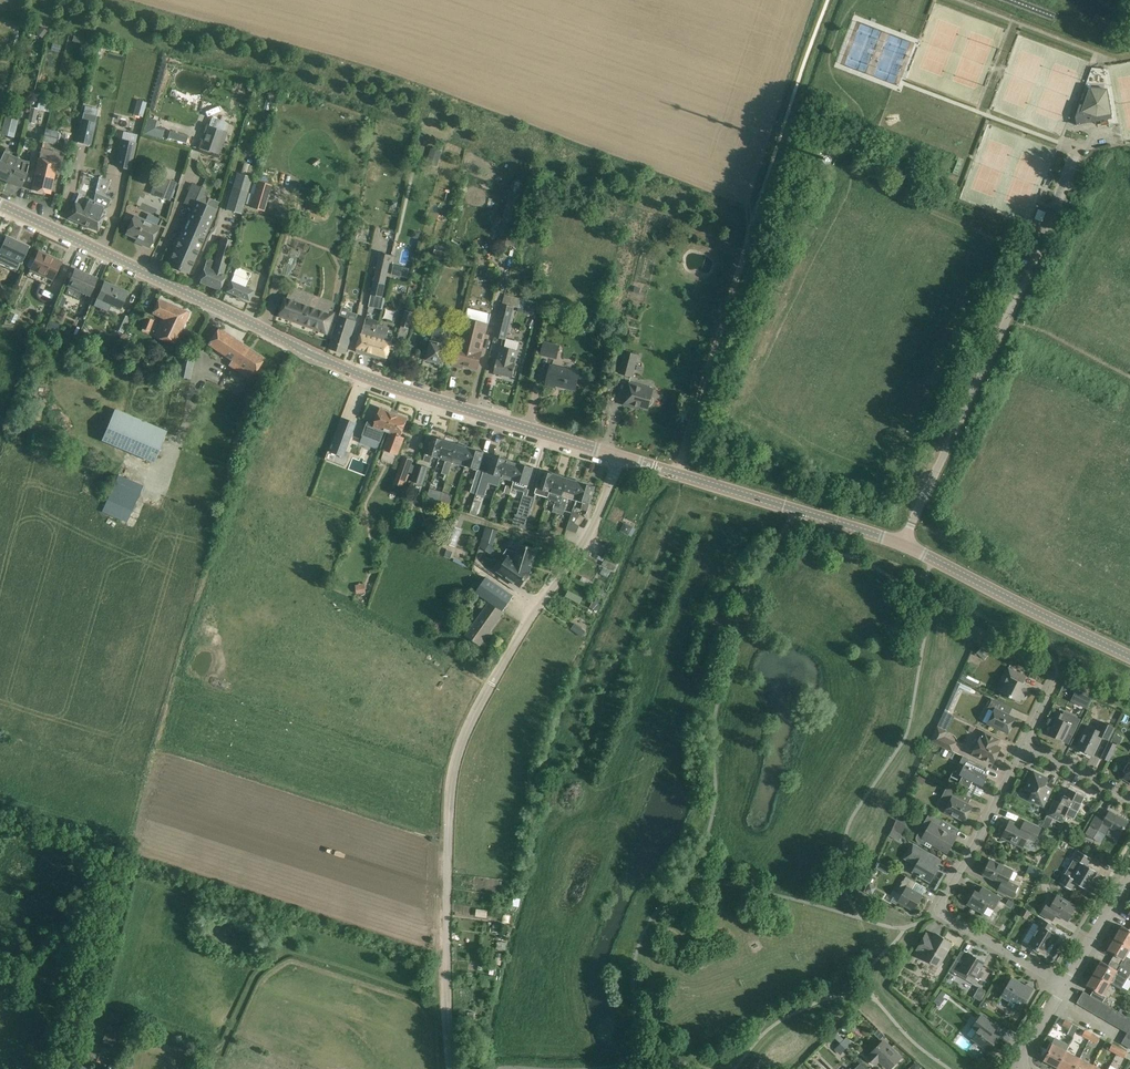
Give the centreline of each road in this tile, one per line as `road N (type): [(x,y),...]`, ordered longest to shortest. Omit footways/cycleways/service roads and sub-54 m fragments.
road 1 (tertiary): [(621,459),(412,396),(294,350),(0,207)]
road 2 (unclassified): [(451,1068),(446,920),(455,764),(491,683),(591,529),(621,459)]
road 3 (tertiary): [(1129,658),(903,544),(621,459)]
road 4 (residential): [(1024,745),(944,913),(1064,986)]
road 5 (track): [(67,1068),(129,839)]
road 6 (unclassified): [(1064,986),(1129,875)]

